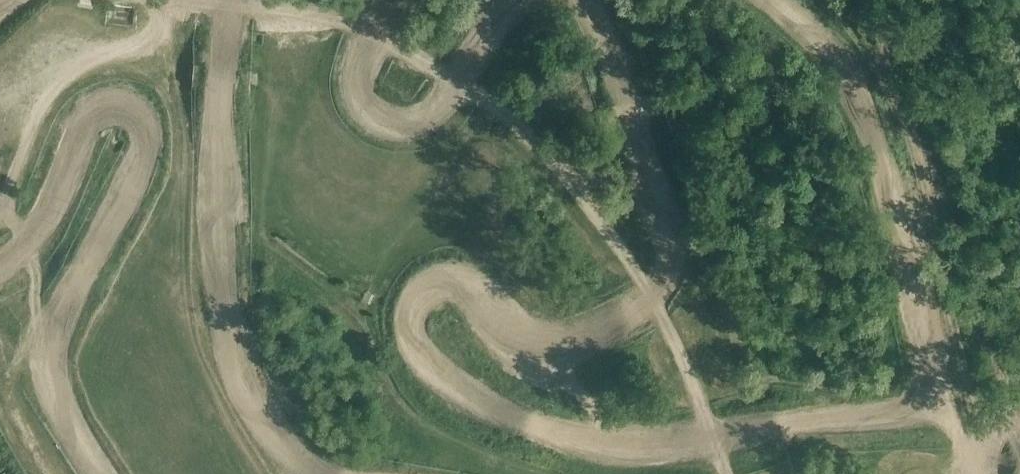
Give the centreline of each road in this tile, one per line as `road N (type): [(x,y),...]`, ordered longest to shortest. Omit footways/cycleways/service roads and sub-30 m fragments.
road 1 (track): [(159,0),(344,24),(512,121),(572,181),(625,250),(656,301),(728,473)]
road 2 (track): [(62,473),(6,383),(4,368),(40,318),(68,299)]

